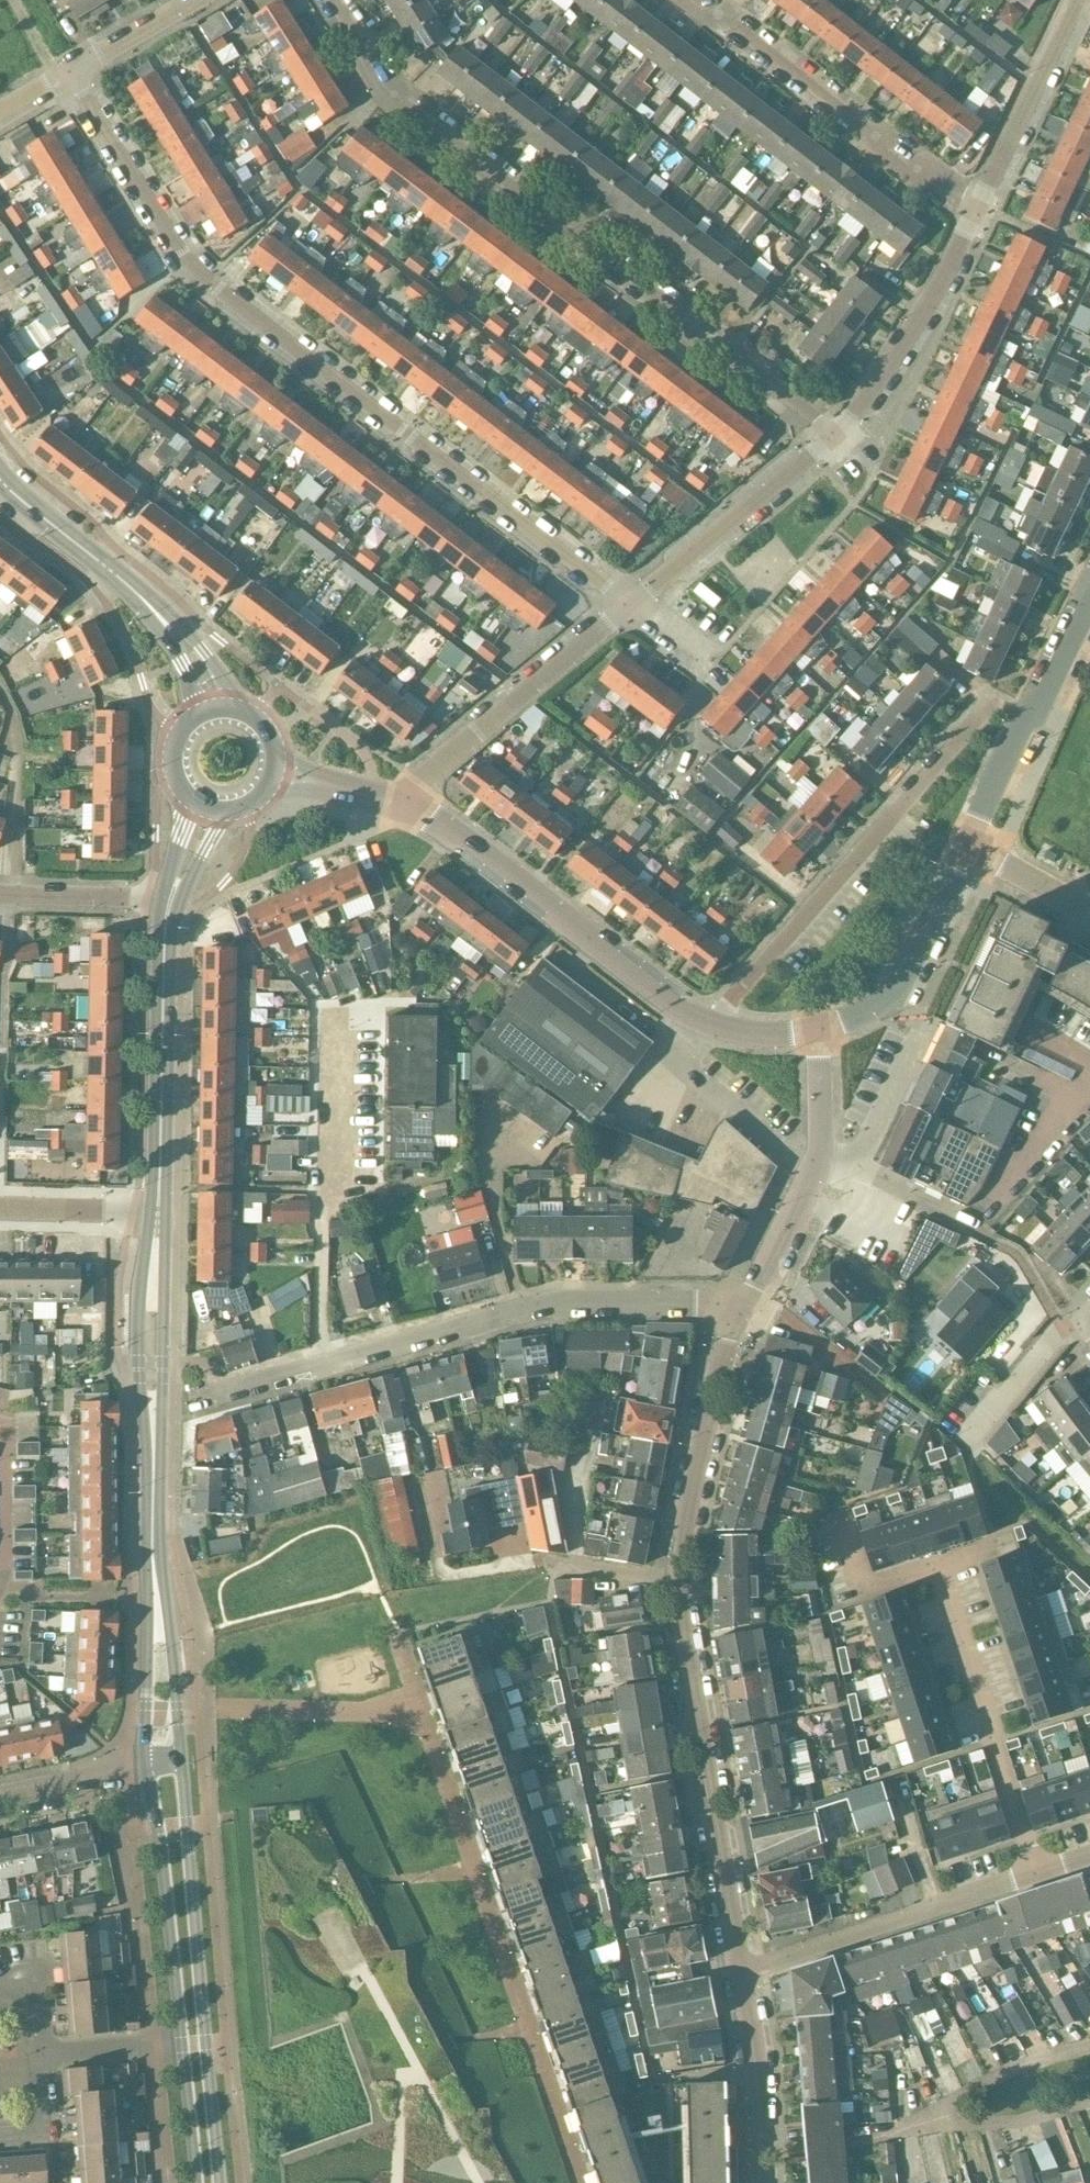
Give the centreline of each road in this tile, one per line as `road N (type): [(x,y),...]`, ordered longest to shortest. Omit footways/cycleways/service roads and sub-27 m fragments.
road 1 (residential): [(73,74),(156,228),(214,297),(625,603)]
road 2 (residential): [(742,1966),(677,1601),(677,1518),(735,1317)]
road 3 (residential): [(827,428),(404,96),(348,0)]
road 4 (residential): [(218,1393),(563,1300),(695,1298),(735,1317)]
road 5 (residential): [(423,1713),(584,2182)]
road 6 (residential): [(707,1025),(994,702)]
road 7 (secondary): [(221,2182),(185,1760)]
road 8 (residential): [(707,1025),(685,1016),(413,806)]
road 9 (residential): [(966,218),(699,0)]
road 10 (residential): [(1038,1867),(938,1563)]
road 11 (secondary): [(159,1214),(170,902)]
road 12 (residential): [(1038,1867),(742,1966)]
road 13 (residential): [(735,1317),(819,1163),(819,1028)]
road 14 (residential): [(413,806),(426,772),(625,603)]
road 15 (secondary): [(143,1765),(160,1837),(182,2044)]
road 16 (residential): [(969,841),(1089,602)]
road 17 (residential): [(625,603),(827,428)]
road 18 (residential): [(827,428),(876,384),(915,325),(966,218)]
road 19 (residential): [(819,1028),(864,1011),(898,980),(969,841)]
road 20 (residential): [(966,218),(1076,0)]
road 21 (residential): [(202,1709),(423,1713)]
road 22 (residential): [(764,2182),(742,1966)]
road 23 (secondary): [(135,590),(0,474)]
road 24 (secondary): [(160,1626),(152,1449)]
road 25 (secondary): [(154,1276),(139,1360),(152,1449)]
road 26 (secondary): [(152,1449),(163,1361),(154,1276)]
road 27 (residential): [(170,902),(0,895)]
road 28 (secondary): [(242,711),(194,639),(135,590)]
road 29 (residential): [(159,1214),(0,1208)]
road 30 (residential): [(0,1796),(143,1765)]
road 31 (residential): [(41,2054),(182,2044)]
road 32 (residential): [(73,74),(193,0)]
road 33 (secondary): [(160,1626),(146,1680),(143,1765)]
road 34 (secondary): [(135,590),(175,650),(201,713)]
road 35 (secondary): [(182,2044),(196,2182)]
road 36 (residential): [(1089,908),(969,841)]
road 37 (secondary): [(185,1760),(160,1626)]
road 38 (residential): [(266,792),(390,798)]
road 39 (residential): [(0,1430),(0,1552)]

